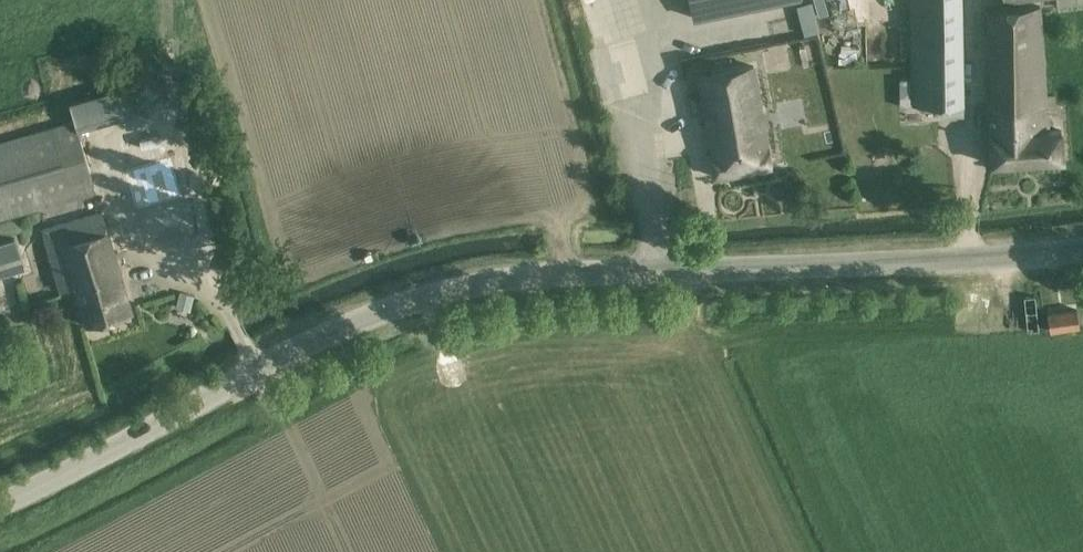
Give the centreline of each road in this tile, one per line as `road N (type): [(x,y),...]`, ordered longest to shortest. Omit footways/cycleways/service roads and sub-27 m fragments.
road 1 (tertiary): [(0,501),(342,331),(409,307),(547,278),(1082,248)]

